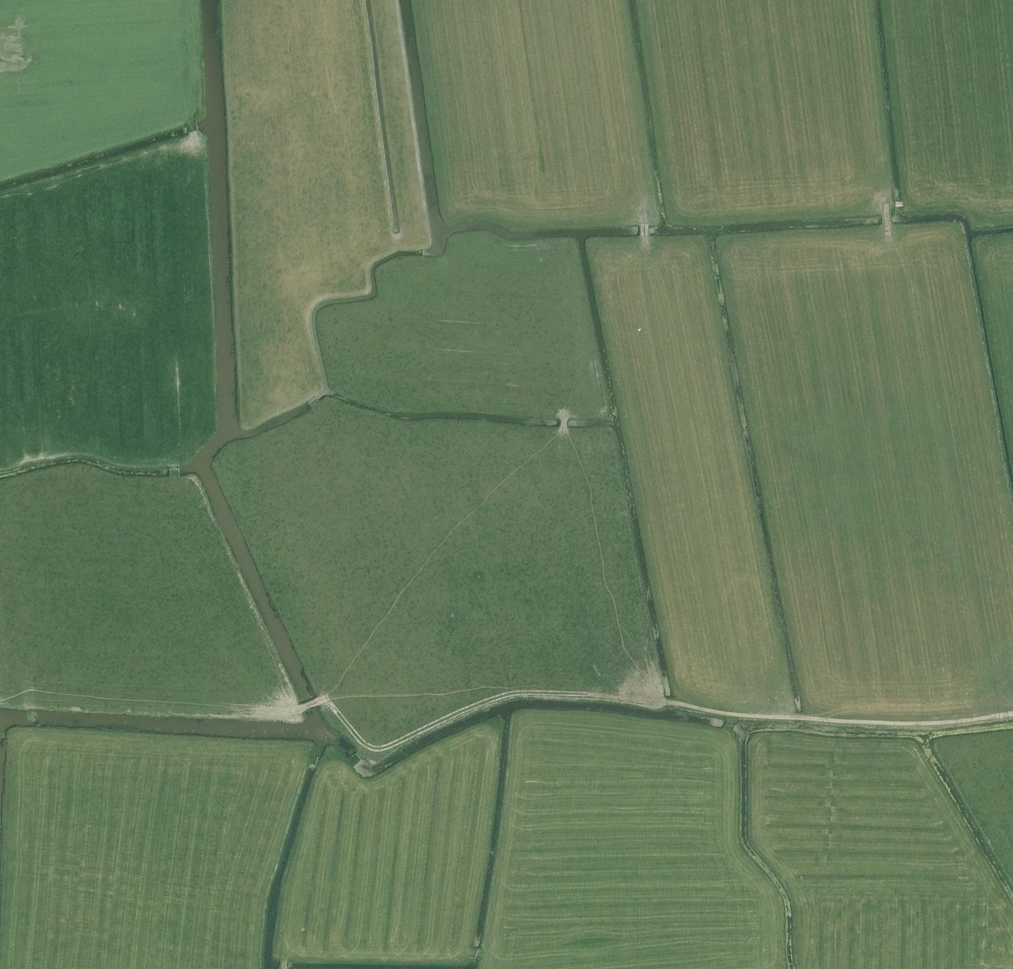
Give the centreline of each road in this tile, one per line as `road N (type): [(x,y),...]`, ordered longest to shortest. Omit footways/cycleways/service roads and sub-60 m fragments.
road 1 (track): [(326,699),(364,744),(380,749),(520,693),(850,721),(1012,714)]

